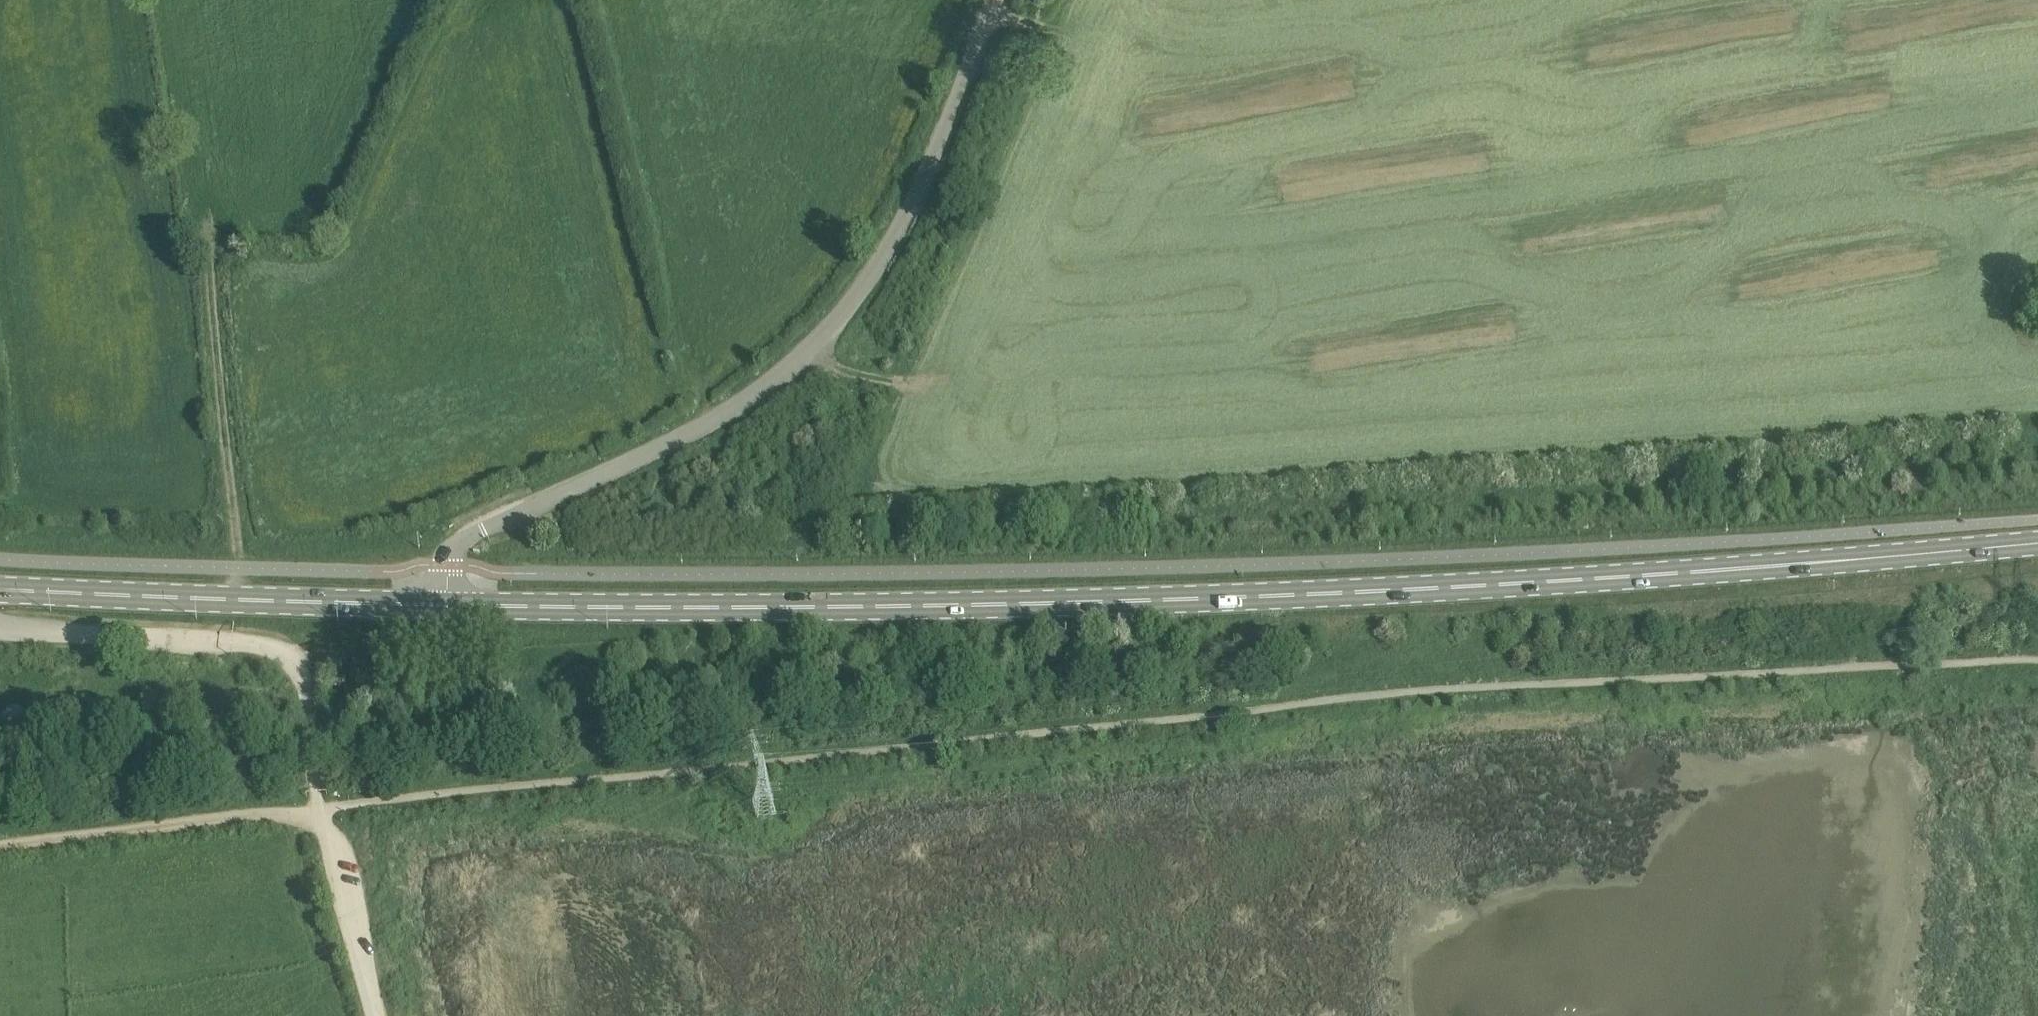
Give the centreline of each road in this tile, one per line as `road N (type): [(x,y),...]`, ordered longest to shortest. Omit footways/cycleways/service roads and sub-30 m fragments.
road 1 (primary): [(2037,542),(1284,595),(925,606),(447,604)]
road 2 (unclassified): [(447,604),(453,543),(738,403),(839,314),(902,227),(995,0)]
road 3 (track): [(320,809),(301,670),(276,649),(0,625)]
road 4 (primary): [(447,604),(0,589)]
road 5 (track): [(238,600),(206,243)]
road 6 (track): [(320,809),(0,843)]
road 7 (track): [(371,1015),(320,809)]

